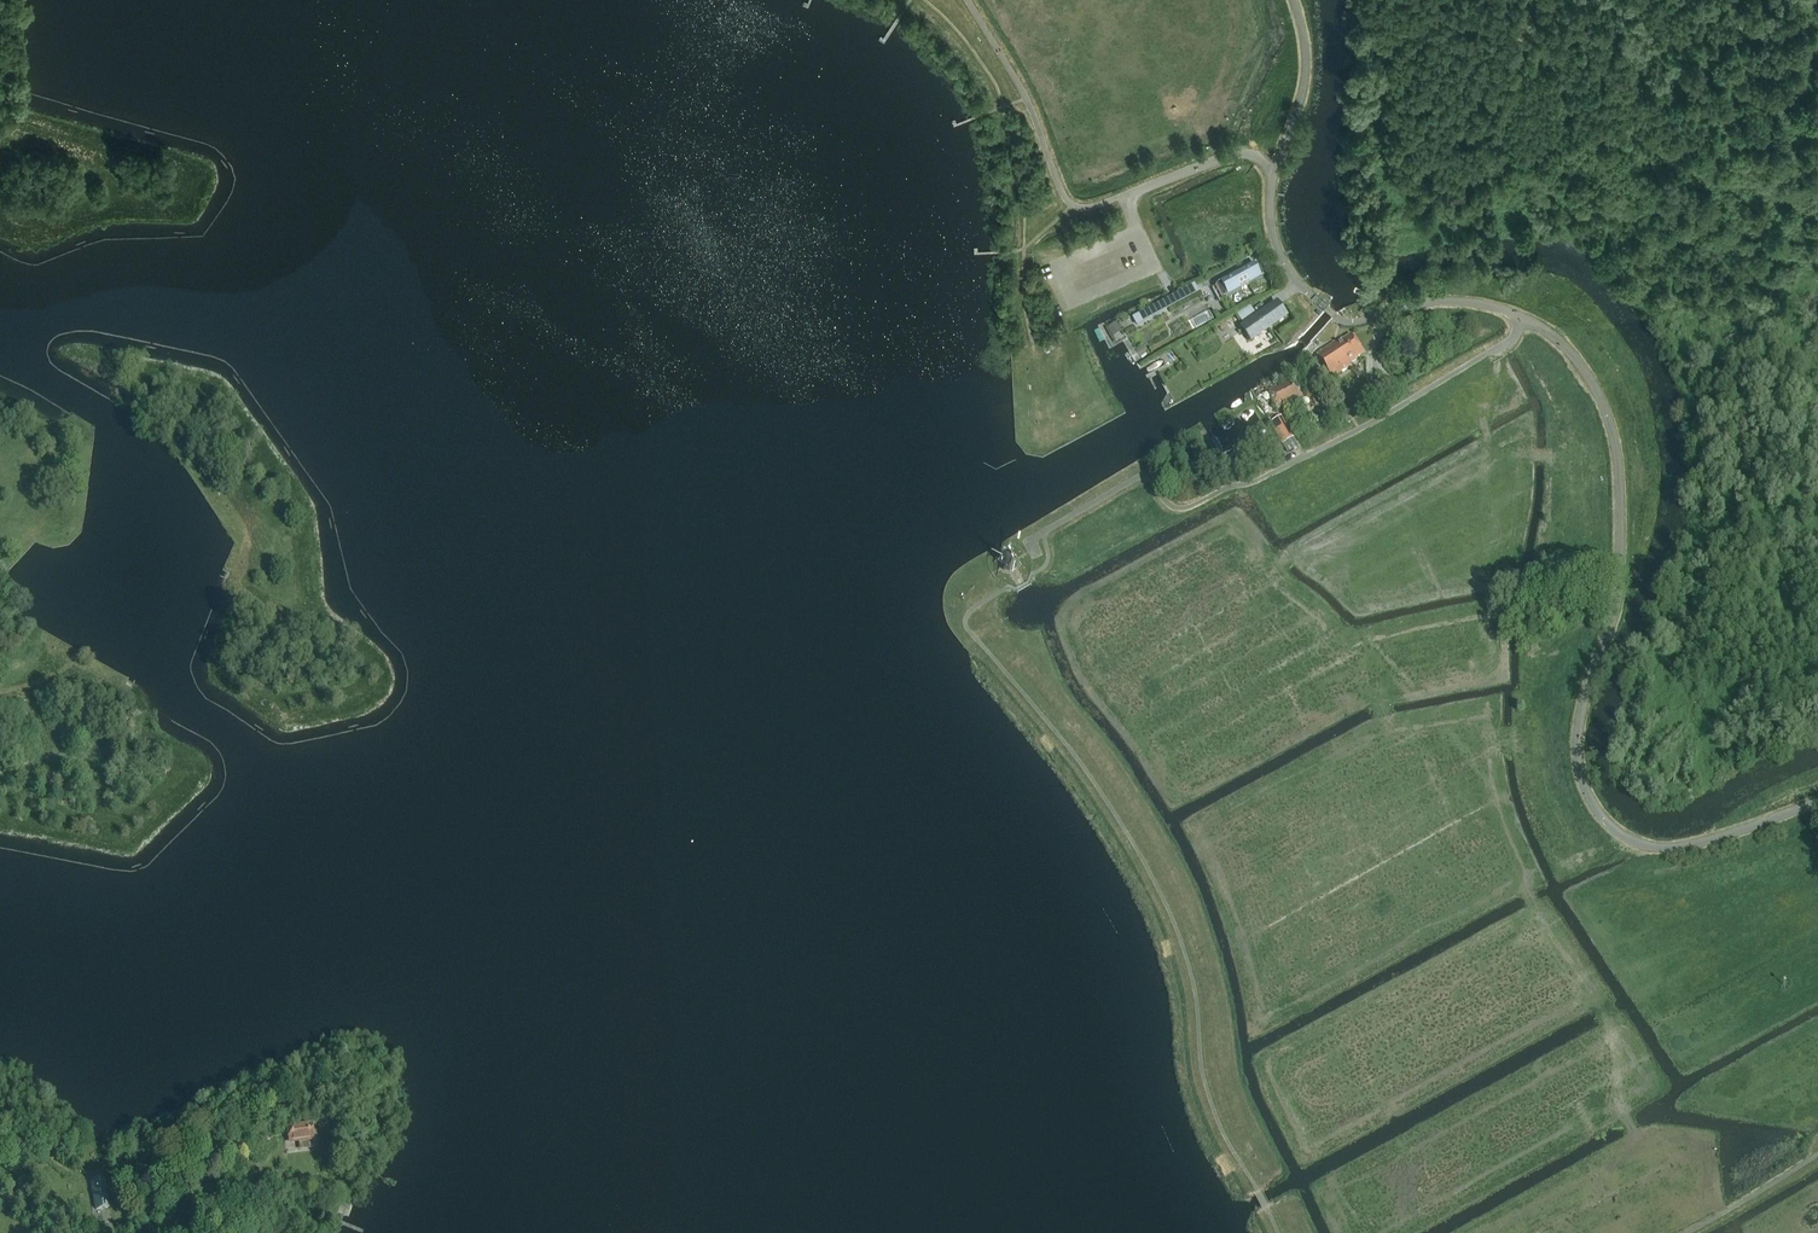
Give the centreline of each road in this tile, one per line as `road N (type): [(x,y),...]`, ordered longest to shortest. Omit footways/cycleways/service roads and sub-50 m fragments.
road 1 (unclassified): [(1817,802),(1680,847),(1642,843),(1603,816),(1587,794),(1578,756),(1620,568),(1618,453),(1597,389),(1564,345),(1503,309),(1453,301),(1360,321),(1334,316),(1289,274),(1277,249),(1270,203),(1276,167)]
road 2 (unclassified): [(1276,167),(1307,72),(1294,0)]
road 3 (unclassified): [(1124,196),(1234,153),(1276,167)]

